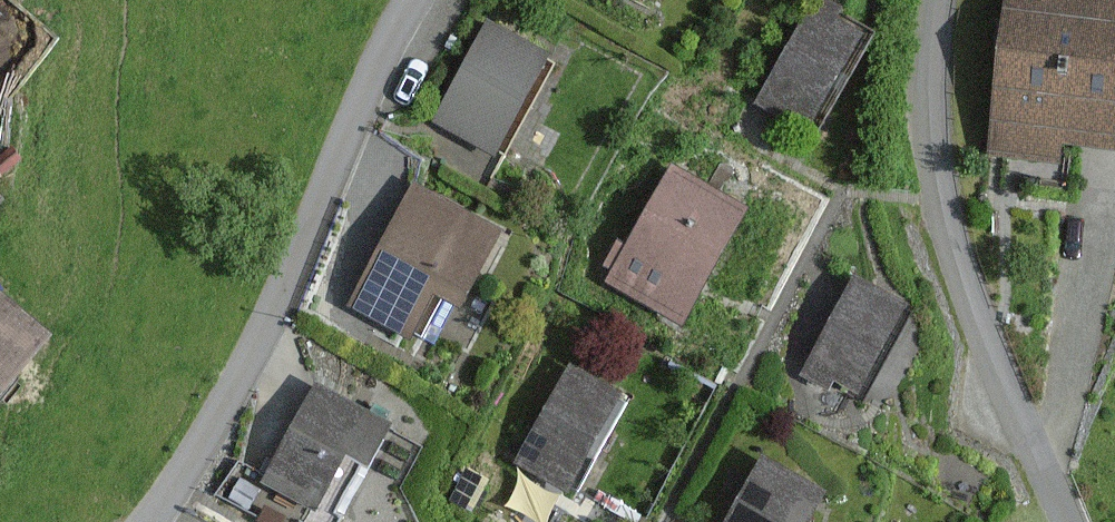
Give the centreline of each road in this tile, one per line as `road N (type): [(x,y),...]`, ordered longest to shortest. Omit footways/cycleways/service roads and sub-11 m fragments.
road 1 (unclassified): [(406,0),(369,65),(292,254),(147,521)]
road 2 (unclassified): [(938,0),(930,78),(938,196),(969,297),(1066,521)]

